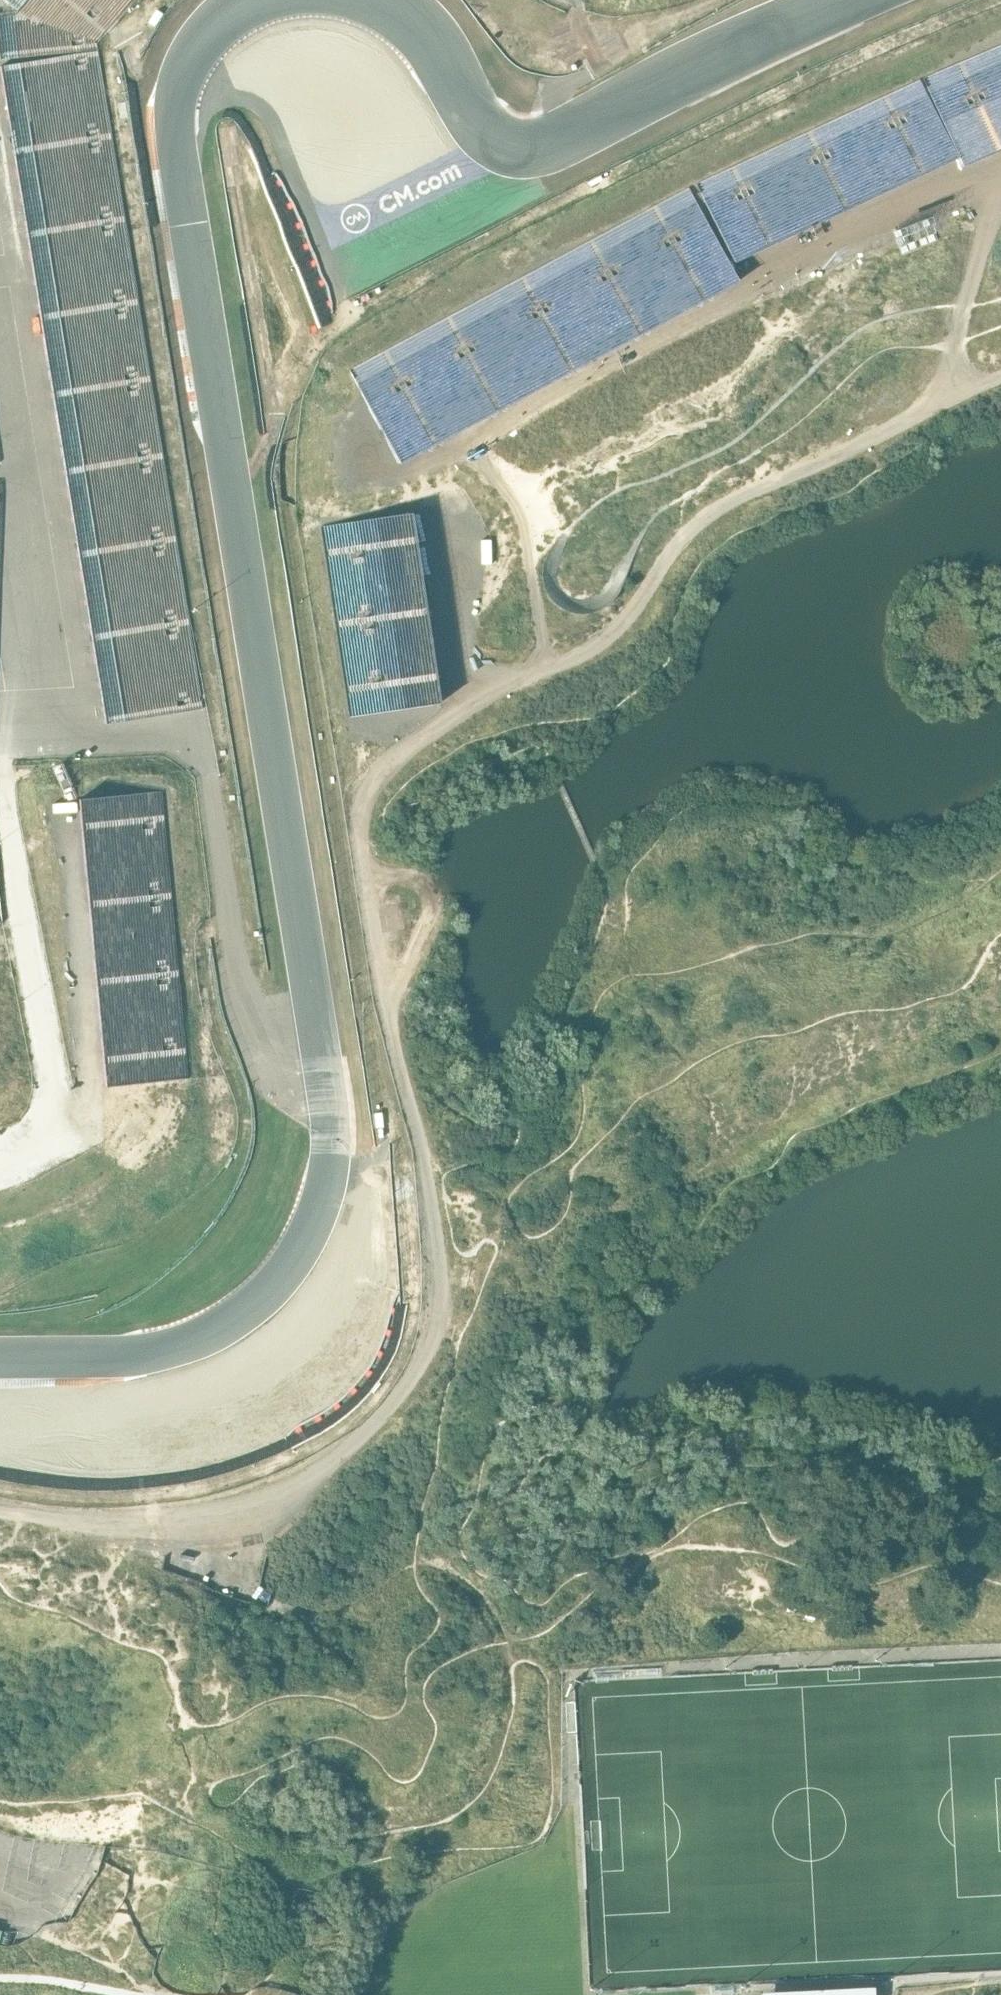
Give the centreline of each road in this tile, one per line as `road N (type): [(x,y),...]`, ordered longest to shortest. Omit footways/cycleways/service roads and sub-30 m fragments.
road 1 (track): [(0,1510),(119,1517),(227,1505),(323,1467),(393,1404),(433,1342),(442,1283),(428,1184),(371,928),(357,840),(365,797),(404,750),(490,689),(605,641),(680,539),(719,507),(1000,375)]
road 2 (track): [(542,668),(524,525),(477,453)]
road 3 (track): [(391,1030),(392,1001),(428,891),(407,876),(363,878)]
road 4 (track): [(960,389),(956,342),(989,209)]

